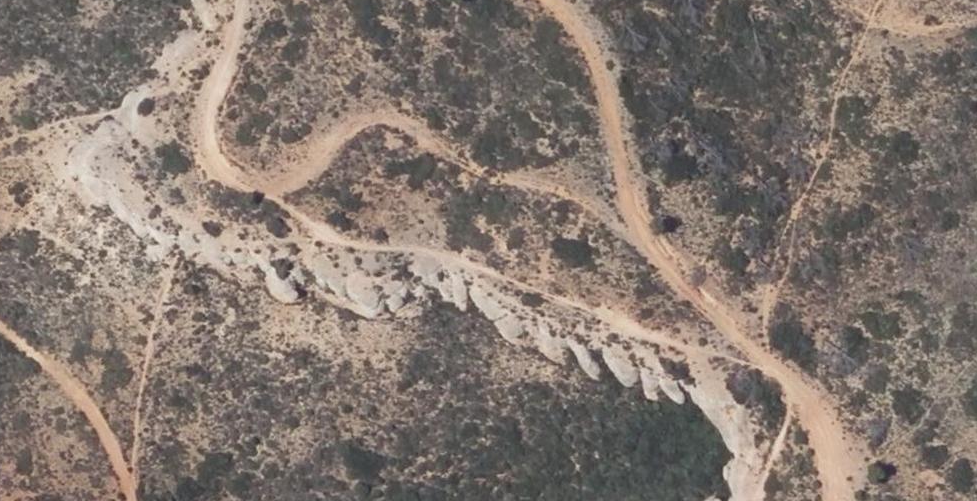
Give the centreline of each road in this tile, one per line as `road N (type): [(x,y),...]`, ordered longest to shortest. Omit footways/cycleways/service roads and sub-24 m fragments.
road 1 (track): [(549,0),(586,34),(642,212),(758,355),(831,419),(853,458),(854,500)]
road 2 (track): [(0,319),(132,429),(150,500)]

